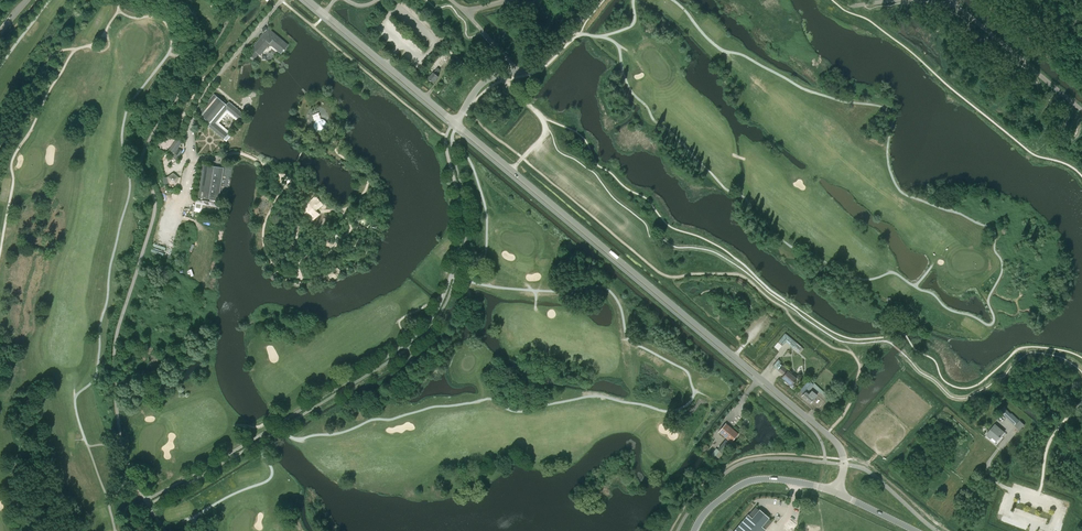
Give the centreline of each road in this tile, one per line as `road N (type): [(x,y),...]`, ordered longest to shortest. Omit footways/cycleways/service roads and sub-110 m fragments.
road 1 (tertiary): [(837,494),(844,459),(827,433),(308,0)]
road 2 (tertiary): [(693,530),(709,509),(749,481),(837,494)]

